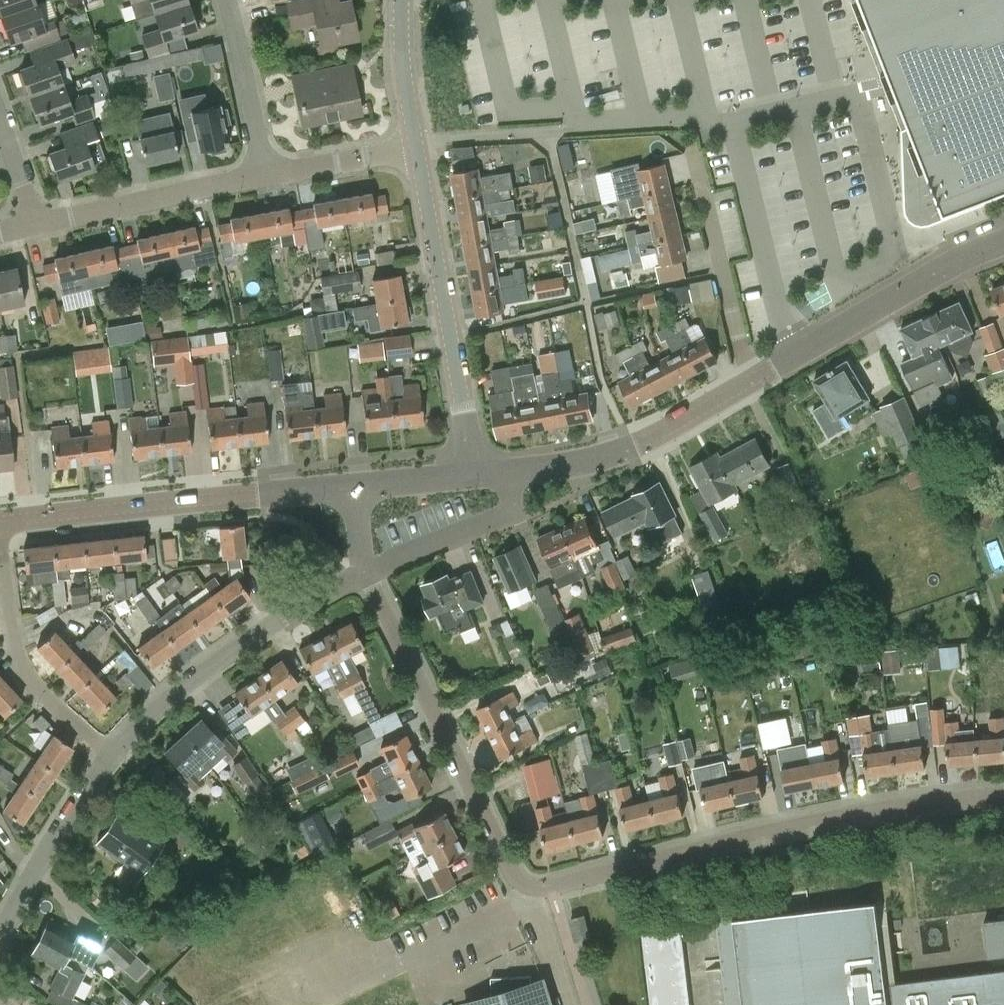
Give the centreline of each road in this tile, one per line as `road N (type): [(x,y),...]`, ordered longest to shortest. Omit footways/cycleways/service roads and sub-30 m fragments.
road 1 (residential): [(530,883),(904,807),(1003,797)]
road 2 (residential): [(530,883),(516,875),(366,567)]
road 3 (tertiary): [(0,521),(347,485)]
road 4 (tertiary): [(476,474),(416,149)]
road 5 (residential): [(108,753),(180,687),(366,567)]
road 6 (tertiary): [(756,380),(949,265),(1003,241)]
road 7 (tertiary): [(515,468),(633,445),(756,380)]
road 8 (residential): [(0,540),(19,665),(108,753)]
road 9 (residential): [(756,380),(692,148)]
road 10 (residential): [(35,224),(266,174)]
road 11 (residential): [(0,937),(108,753)]
road 12 (residential): [(366,567),(503,517),(515,501),(515,468)]
road 13 (residential): [(226,0),(266,174)]
road 14 (residential): [(266,174),(416,149)]
road 15 (tertiary): [(416,149),(402,0)]
road 16 (residential): [(549,132),(416,149)]
road 17 (tertiary): [(347,485),(476,474)]
road 18 (residential): [(564,1004),(528,903),(530,883)]

